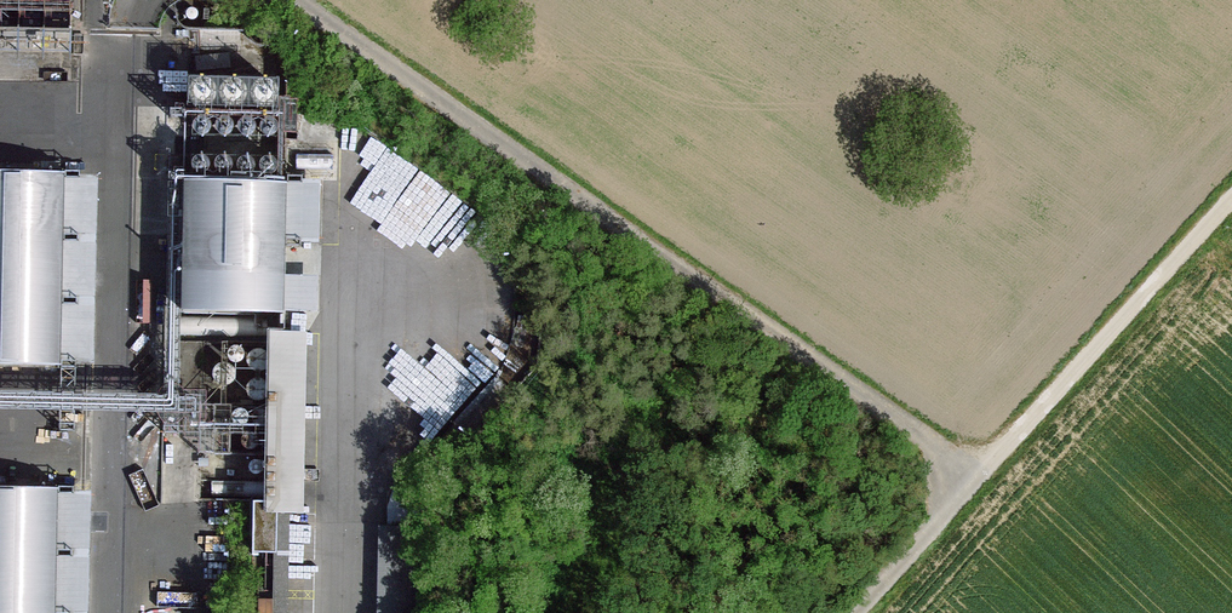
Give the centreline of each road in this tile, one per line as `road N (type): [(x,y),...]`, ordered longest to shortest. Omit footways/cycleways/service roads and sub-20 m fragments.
road 1 (unclassified): [(298,0),(928,438),(978,480)]
road 2 (unclassified): [(117,612),(135,30),(145,0)]
road 3 (unclassified): [(354,612),(362,221)]
road 4 (track): [(978,480),(1231,200)]
road 5 (unclassified): [(856,612),(978,480)]

